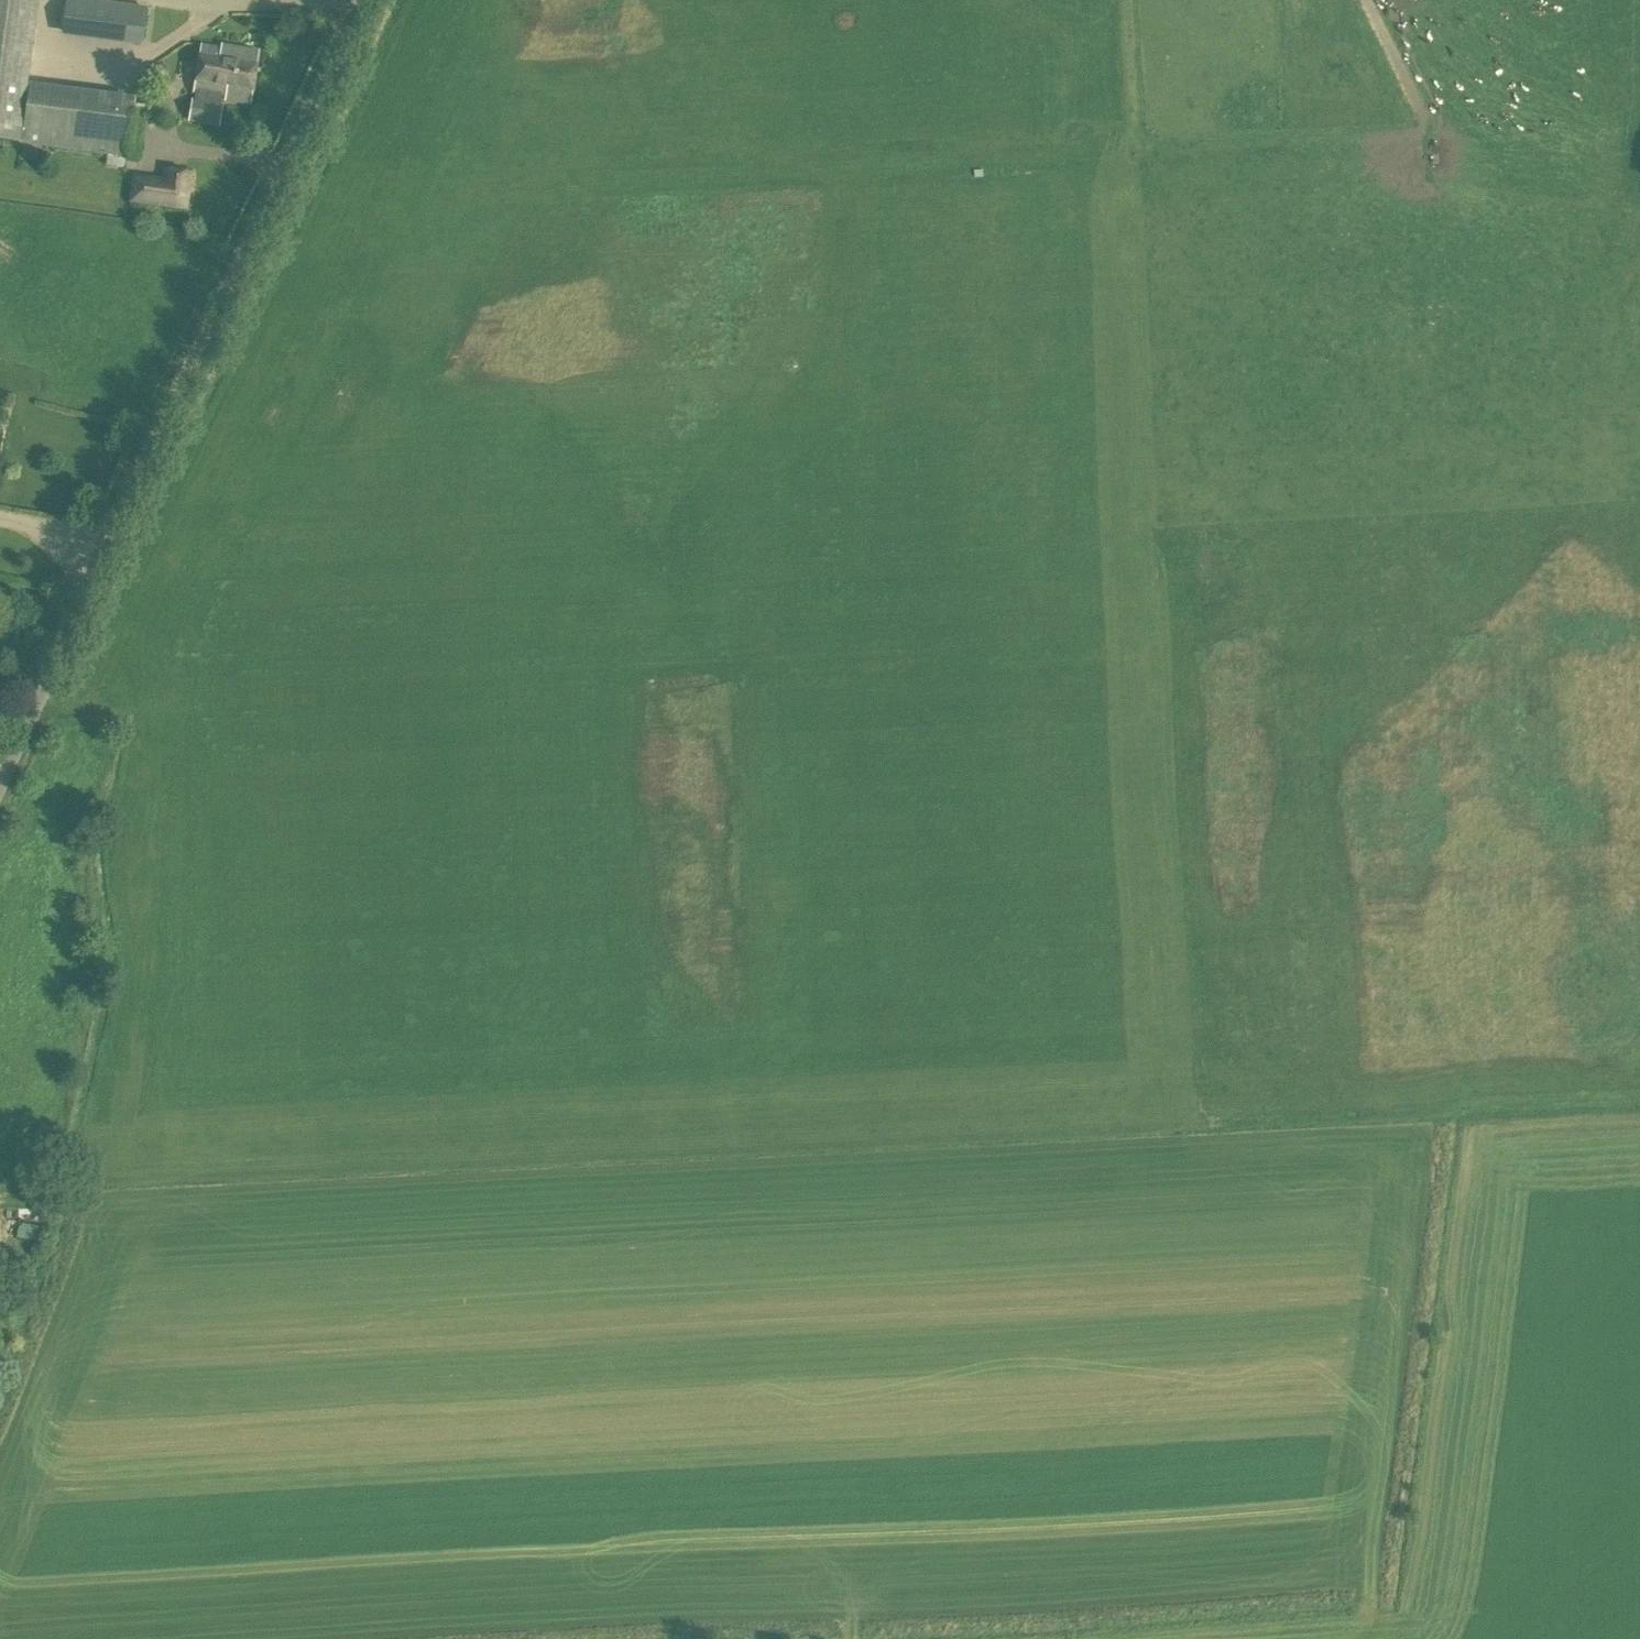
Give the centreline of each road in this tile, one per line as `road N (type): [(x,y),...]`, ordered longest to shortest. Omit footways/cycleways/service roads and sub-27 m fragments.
road 1 (unclassified): [(0,778),(355,0)]

